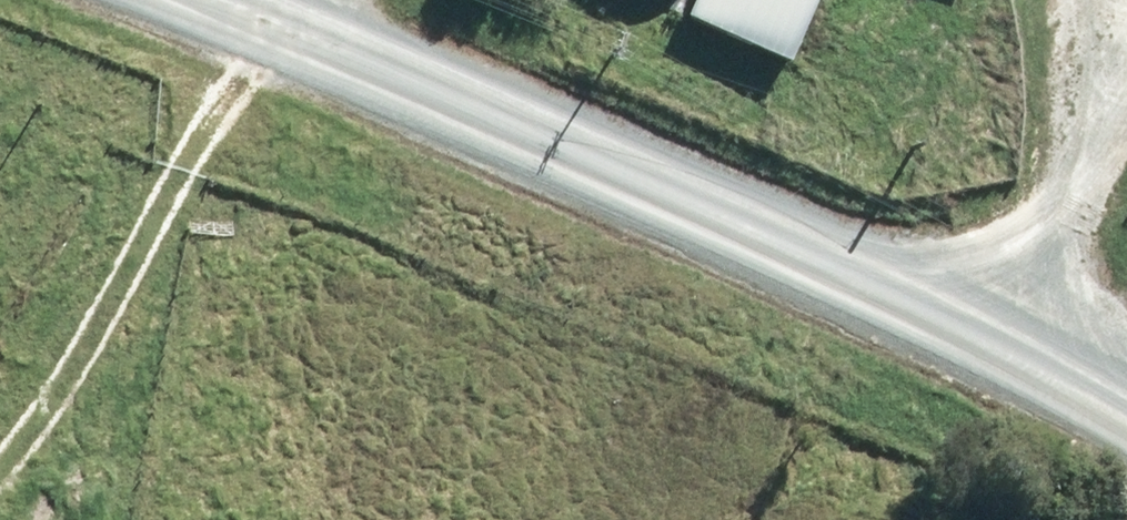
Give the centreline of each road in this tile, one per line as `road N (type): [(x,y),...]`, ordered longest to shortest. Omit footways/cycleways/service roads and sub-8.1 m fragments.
road 1 (unclassified): [(1126,440),(987,371),(861,329),(279,69),(98,0)]
road 2 (track): [(0,498),(279,69)]
road 3 (track): [(987,371),(1126,170)]

